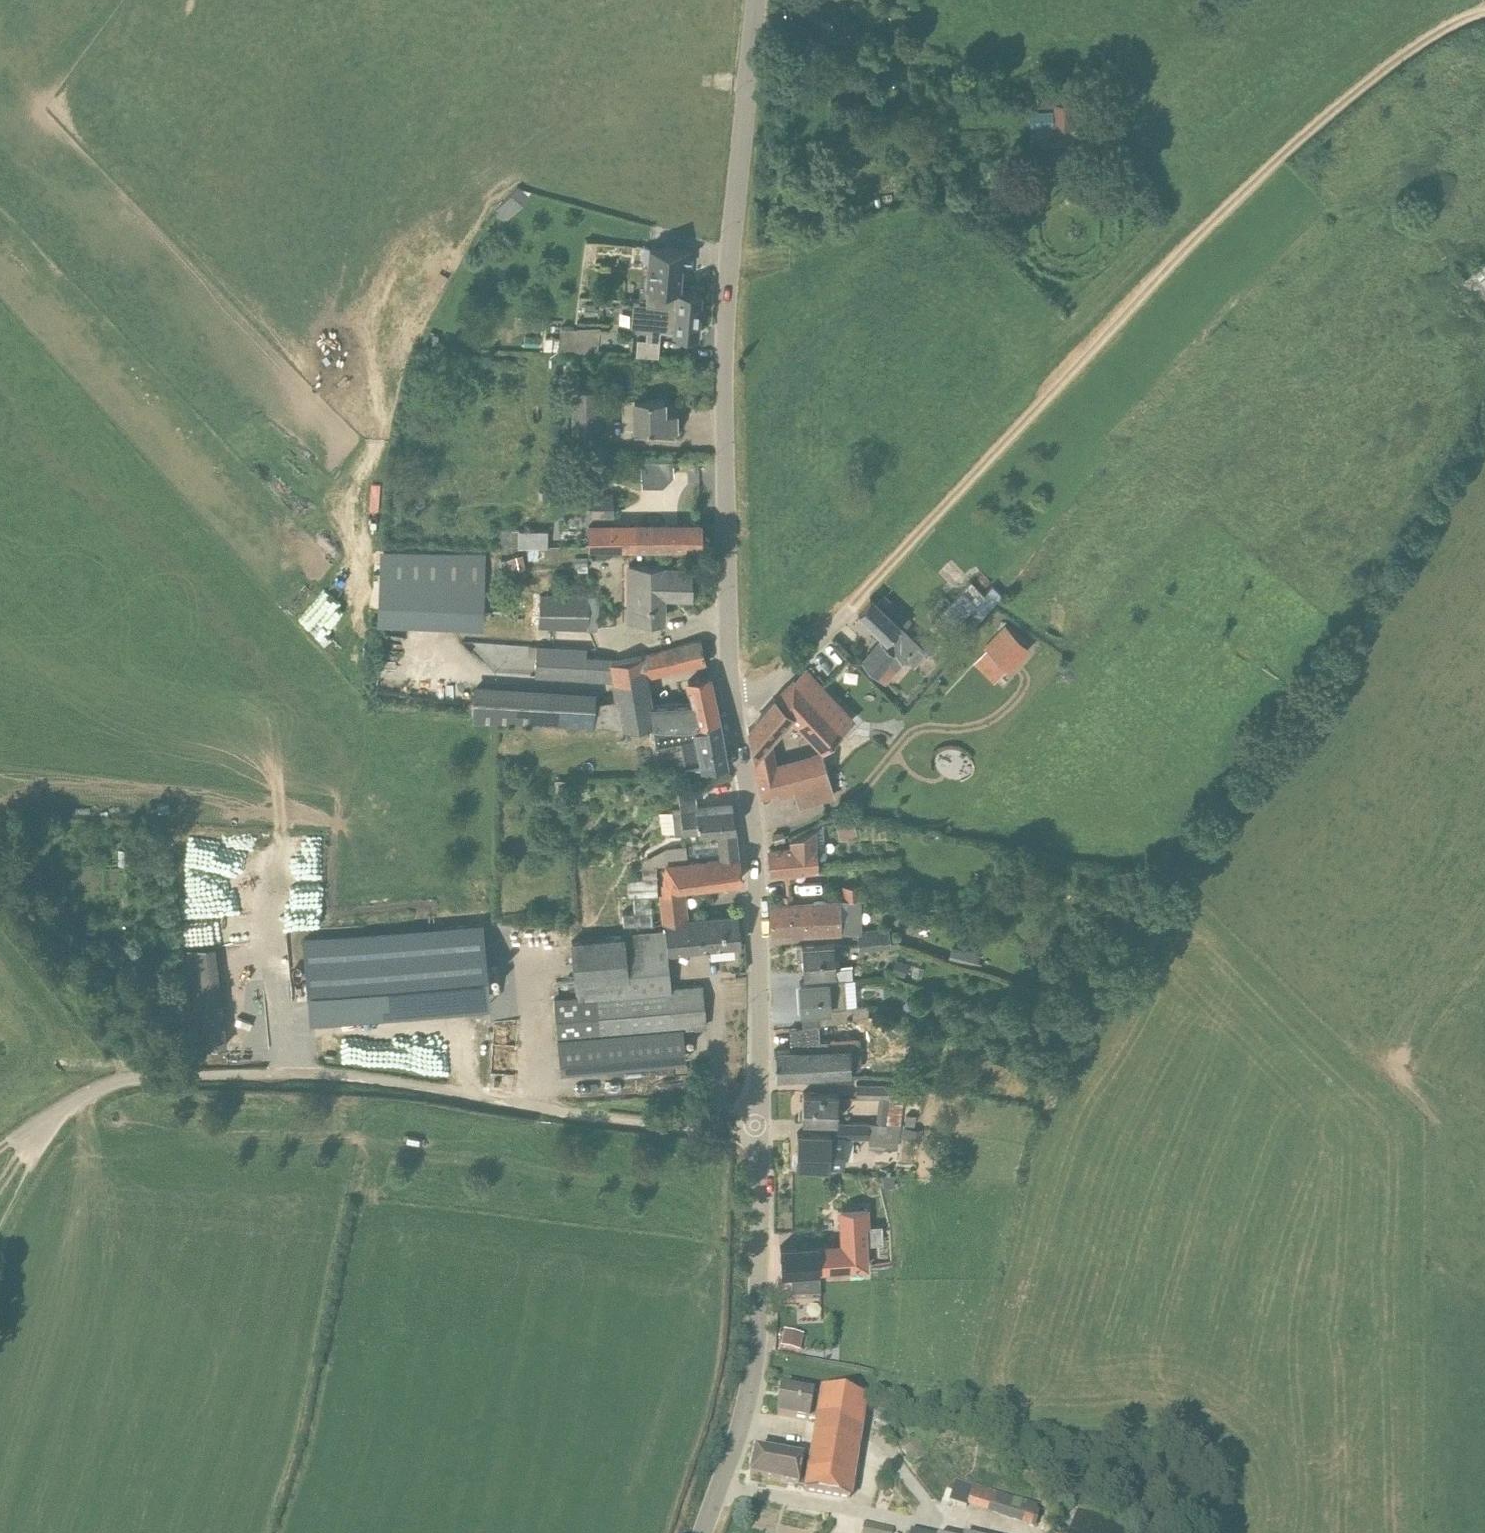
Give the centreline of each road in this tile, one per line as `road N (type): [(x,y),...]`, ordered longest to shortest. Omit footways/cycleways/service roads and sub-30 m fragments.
road 1 (unclassified): [(700,1532),(739,1424),(757,1339),(760,986),(753,841),(728,647),(724,369),(756,0)]
road 2 (track): [(734,719),(852,607),(1280,158),(1410,52),(1484,13)]
road 3 (track): [(47,1122),(116,1081),(296,1074),(582,1116),(760,1130)]

